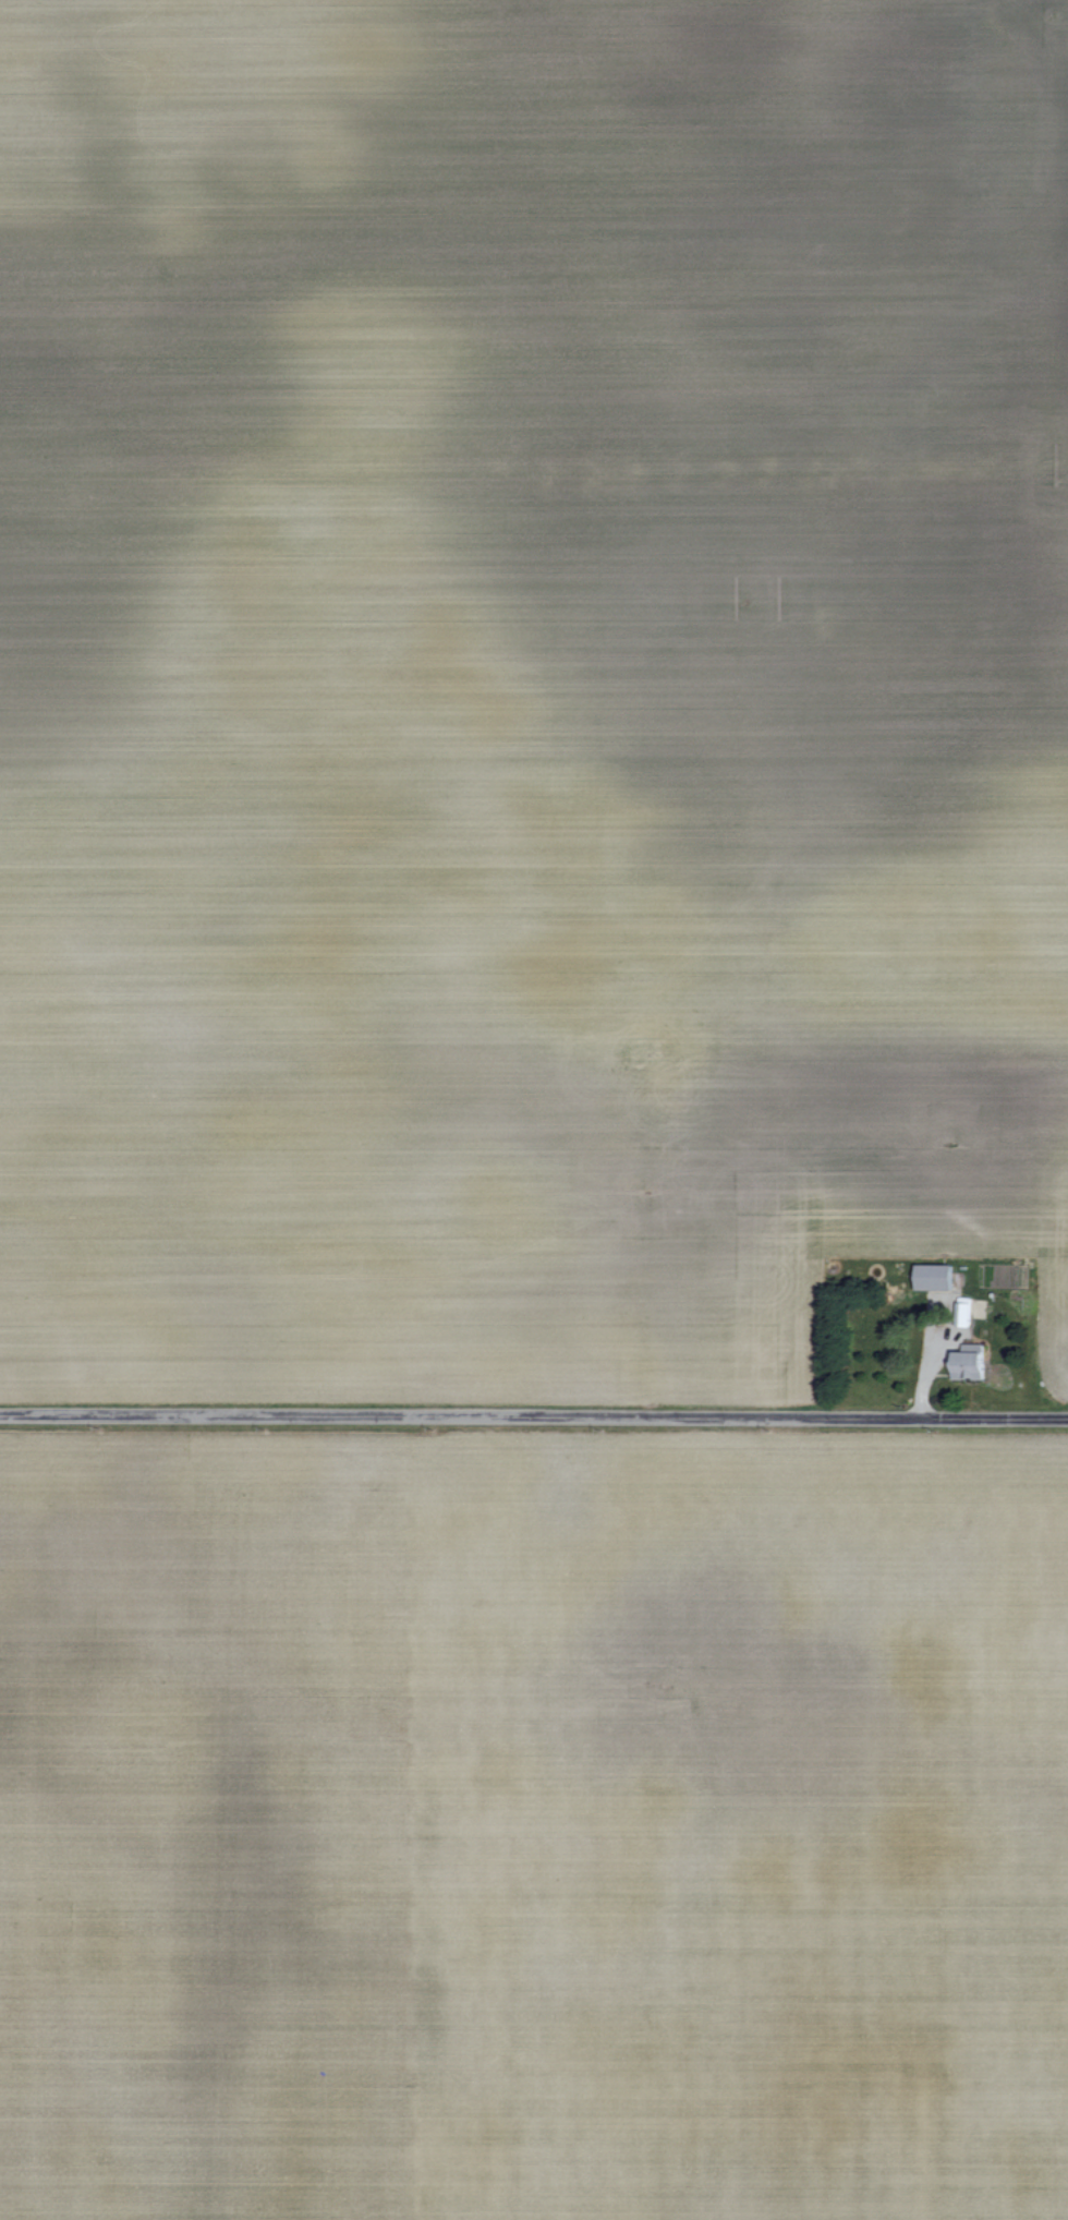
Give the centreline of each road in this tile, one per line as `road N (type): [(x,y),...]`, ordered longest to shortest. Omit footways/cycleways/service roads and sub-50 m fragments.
road 1 (residential): [(0,1418),(1067,1419)]

